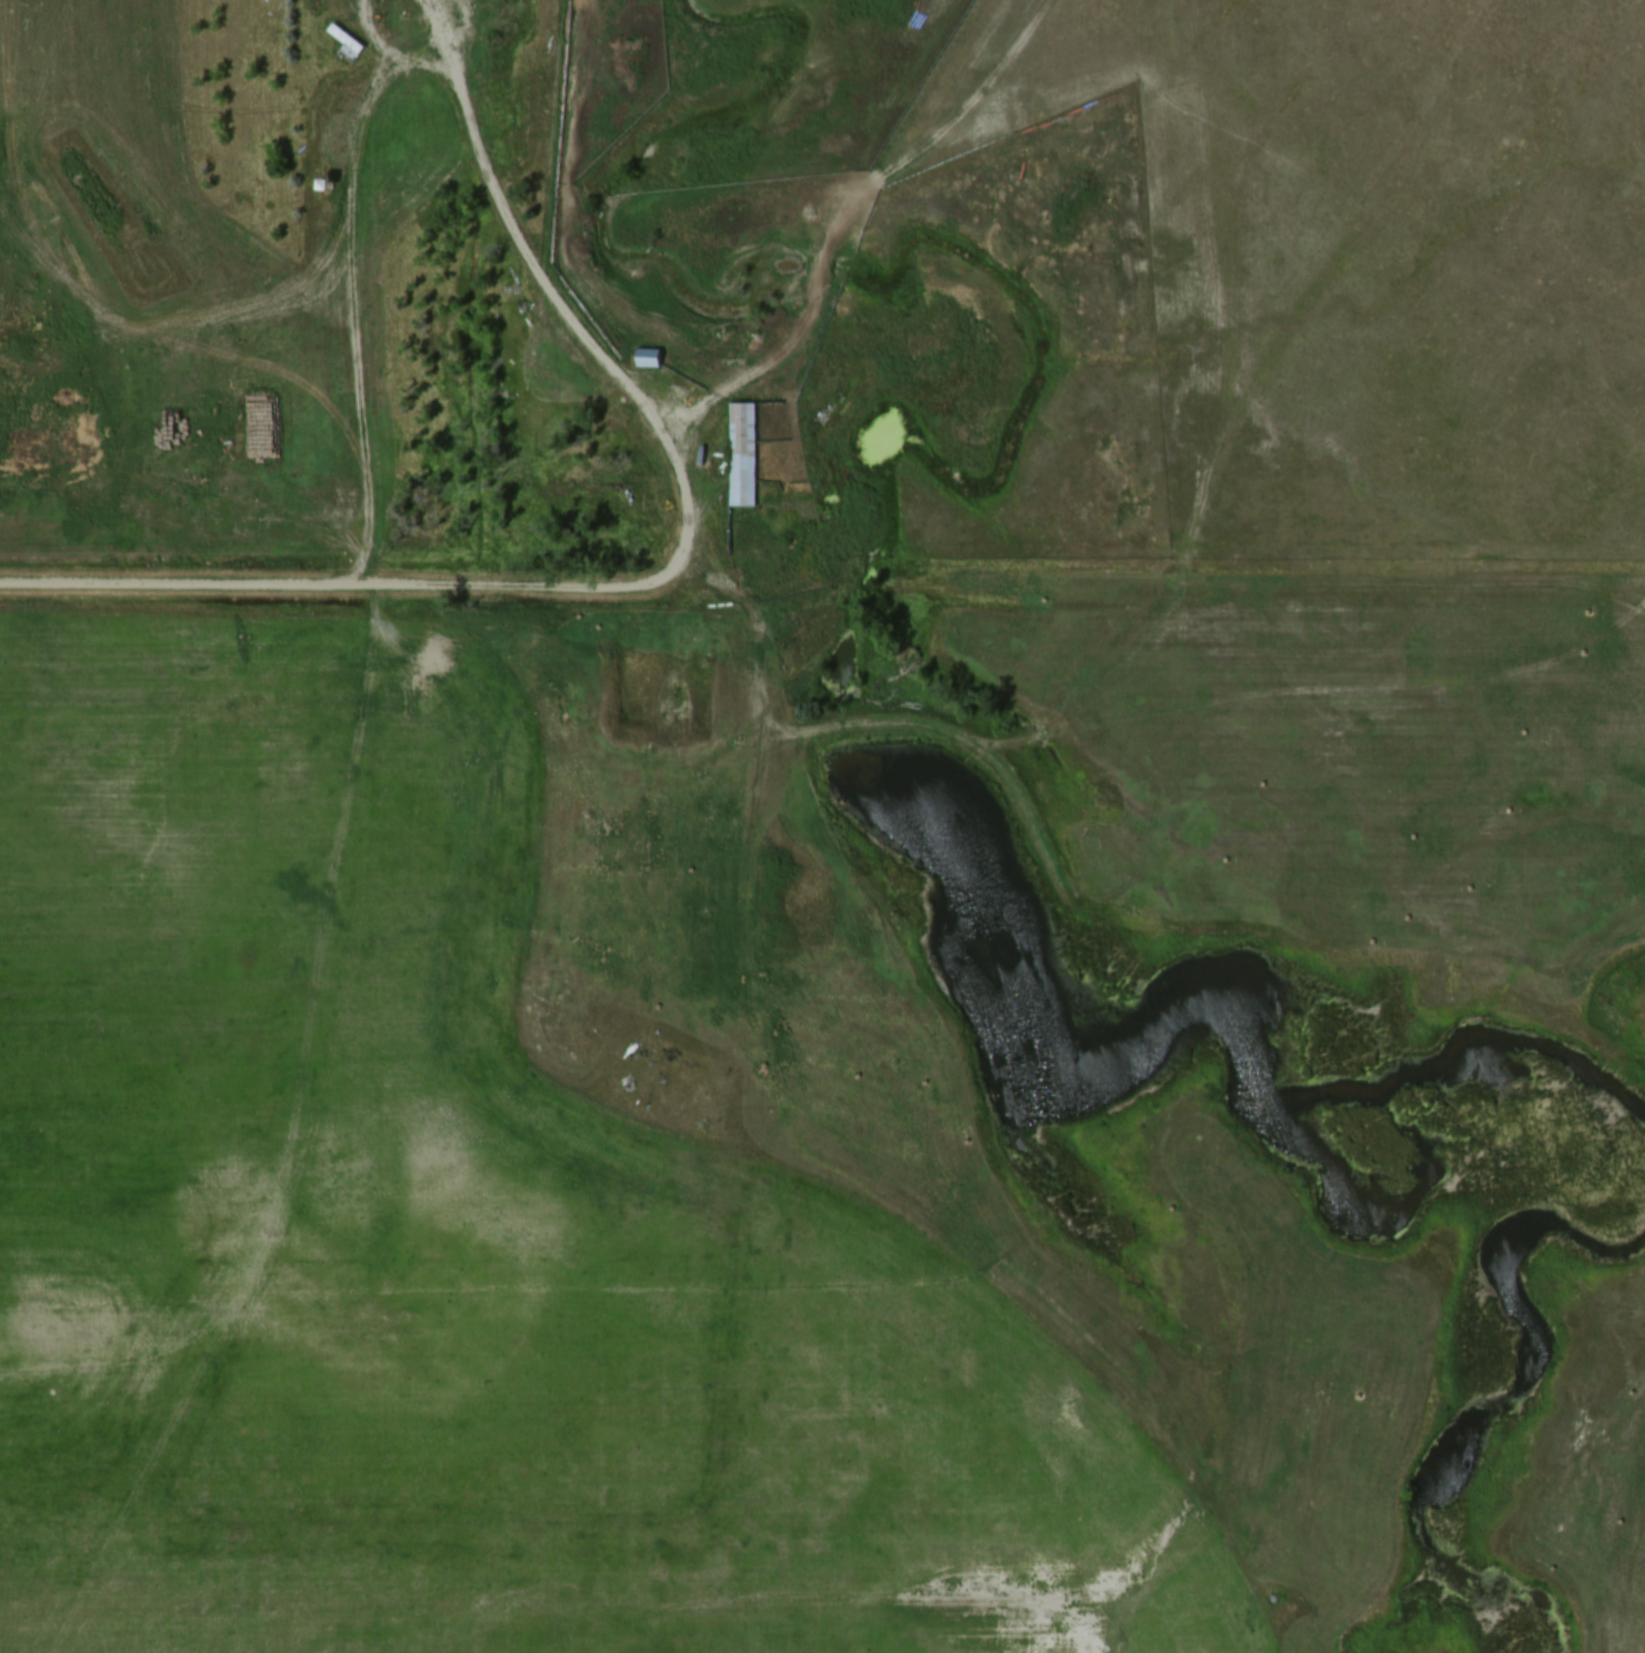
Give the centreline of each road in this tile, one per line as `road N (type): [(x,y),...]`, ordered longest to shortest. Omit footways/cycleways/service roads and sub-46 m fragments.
road 1 (residential): [(0,579),(708,582),(1186,575)]

